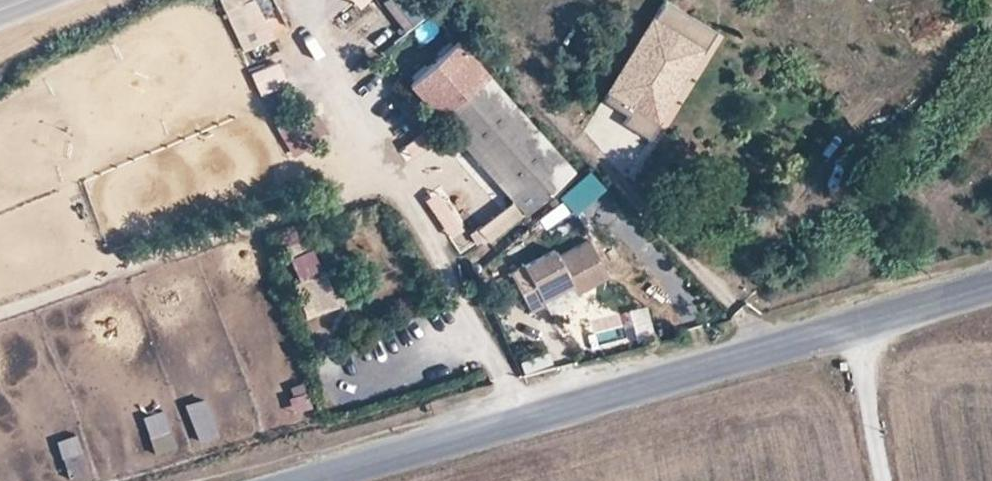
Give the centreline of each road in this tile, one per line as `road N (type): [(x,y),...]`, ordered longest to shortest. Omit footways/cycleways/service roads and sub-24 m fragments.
road 1 (tertiary): [(991,288),(315,480)]
road 2 (track): [(889,480),(860,326)]

